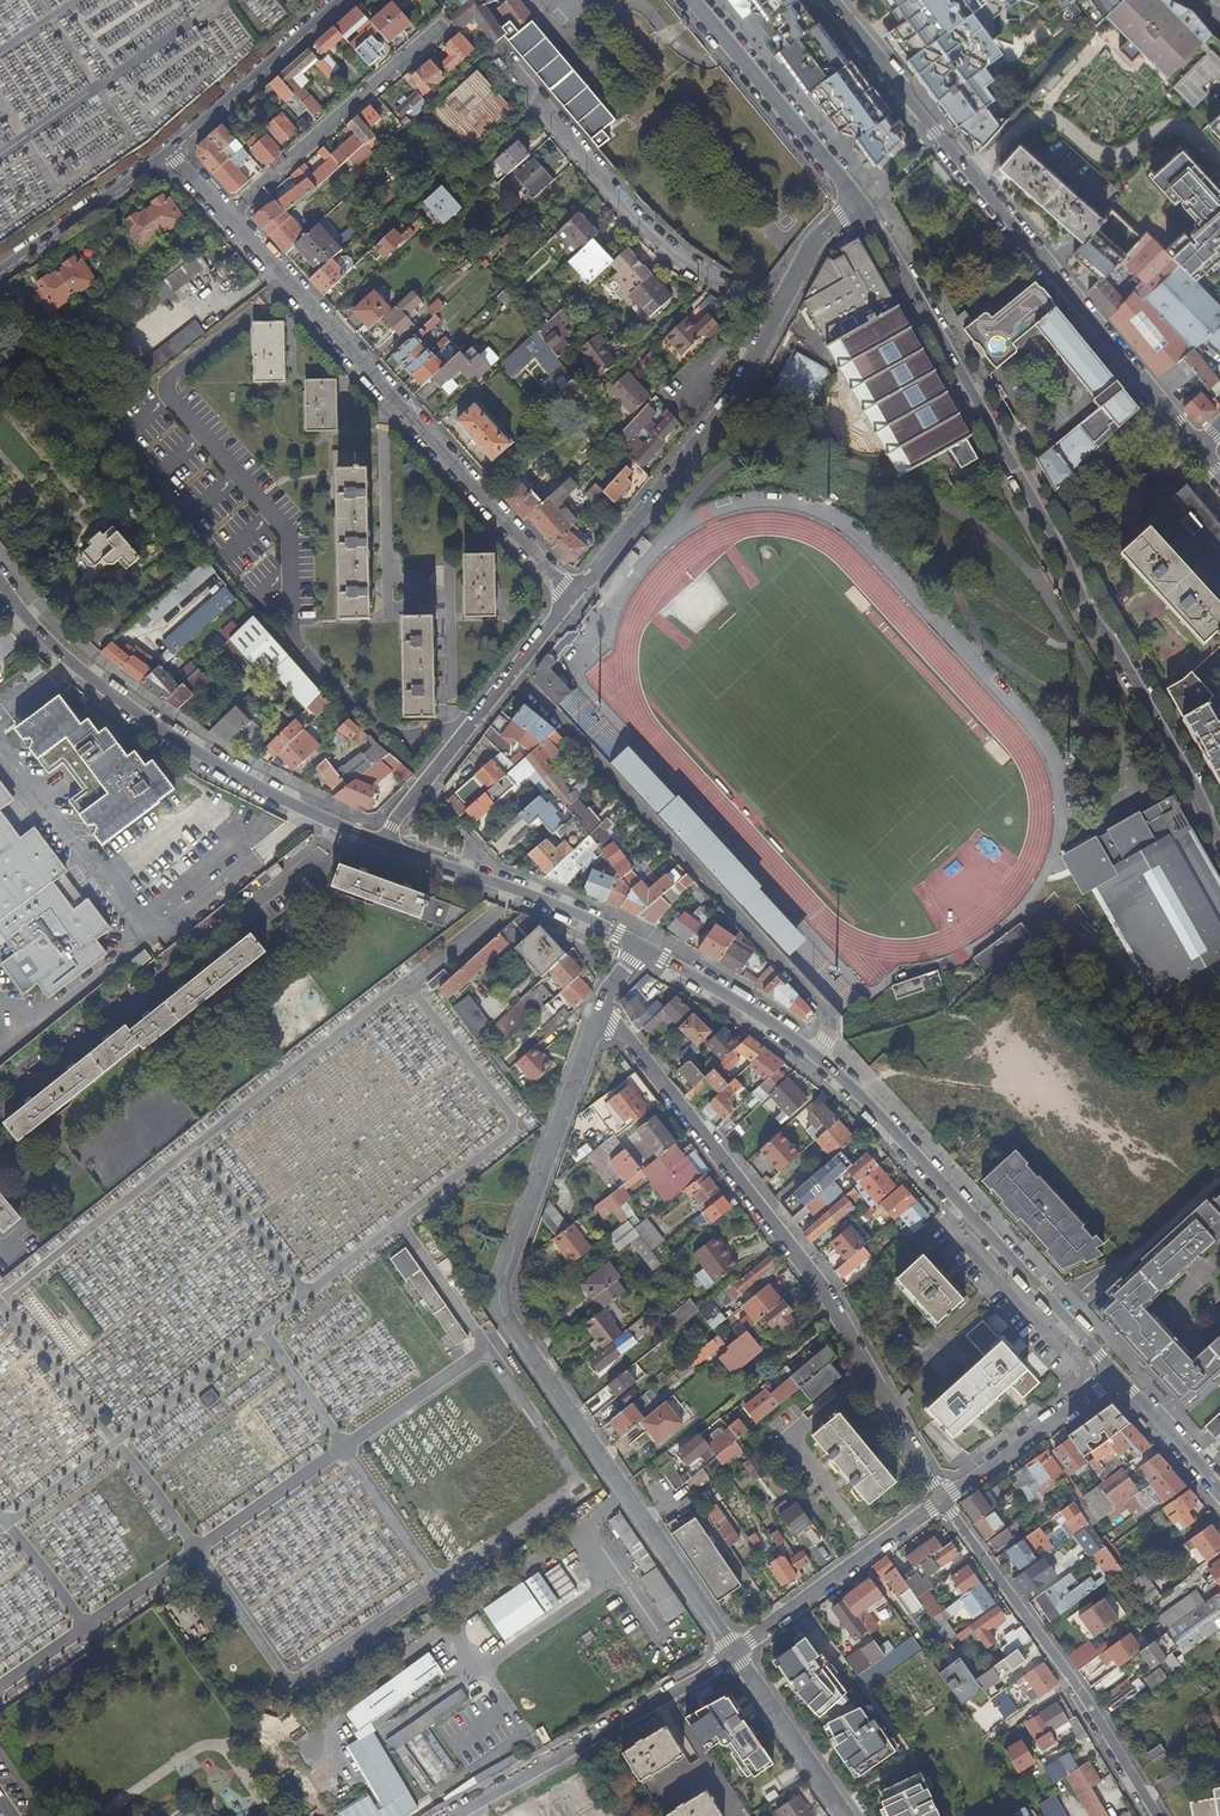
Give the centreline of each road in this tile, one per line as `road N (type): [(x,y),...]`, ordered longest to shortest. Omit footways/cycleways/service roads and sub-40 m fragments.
road 1 (secondary): [(1219,844),(861,197)]
road 2 (unclassified): [(597,1009),(500,1300),(734,1655)]
road 3 (residential): [(167,151),(574,598)]
road 4 (residential): [(597,1009),(645,1058),(808,1270),(942,1498)]
road 5 (residential): [(828,0),(1200,445)]
road 6 (residential): [(511,674),(821,1006),(830,1039),(818,1056)]
road 7 (secondary): [(0,578),(55,645),(181,739),(278,795),(383,841)]
road 8 (secondary): [(818,1056),(1119,1373)]
road 9 (residential): [(495,60),(626,215),(671,255),(780,311)]
road 10 (residential): [(942,1498),(1073,1680),(1158,1815)]
road 11 (residential): [(574,598),(730,402),(780,311)]
road 12 (residential): [(449,1815),(734,1655)]
road 13 (unknown): [(228,216),(445,26)]
road 14 (secondary): [(383,841),(562,905),(644,944)]
road 15 (residential): [(734,1655),(942,1498)]
road 16 (secondary): [(861,197),(693,0)]
road 17 (tertiary): [(167,151),(342,0)]
road 18 (unclassified): [(942,1498),(1119,1373)]
road 19 (residential): [(383,841),(511,674)]
road 20 (secondary): [(644,944),(818,1056)]
road 21 (tertiary): [(0,262),(167,151)]
road 22 (residential): [(734,1655),(845,1815)]
road 23 (secondary): [(1119,1373),(1219,1485)]
road 24 (residential): [(780,311),(813,246),(861,197)]

